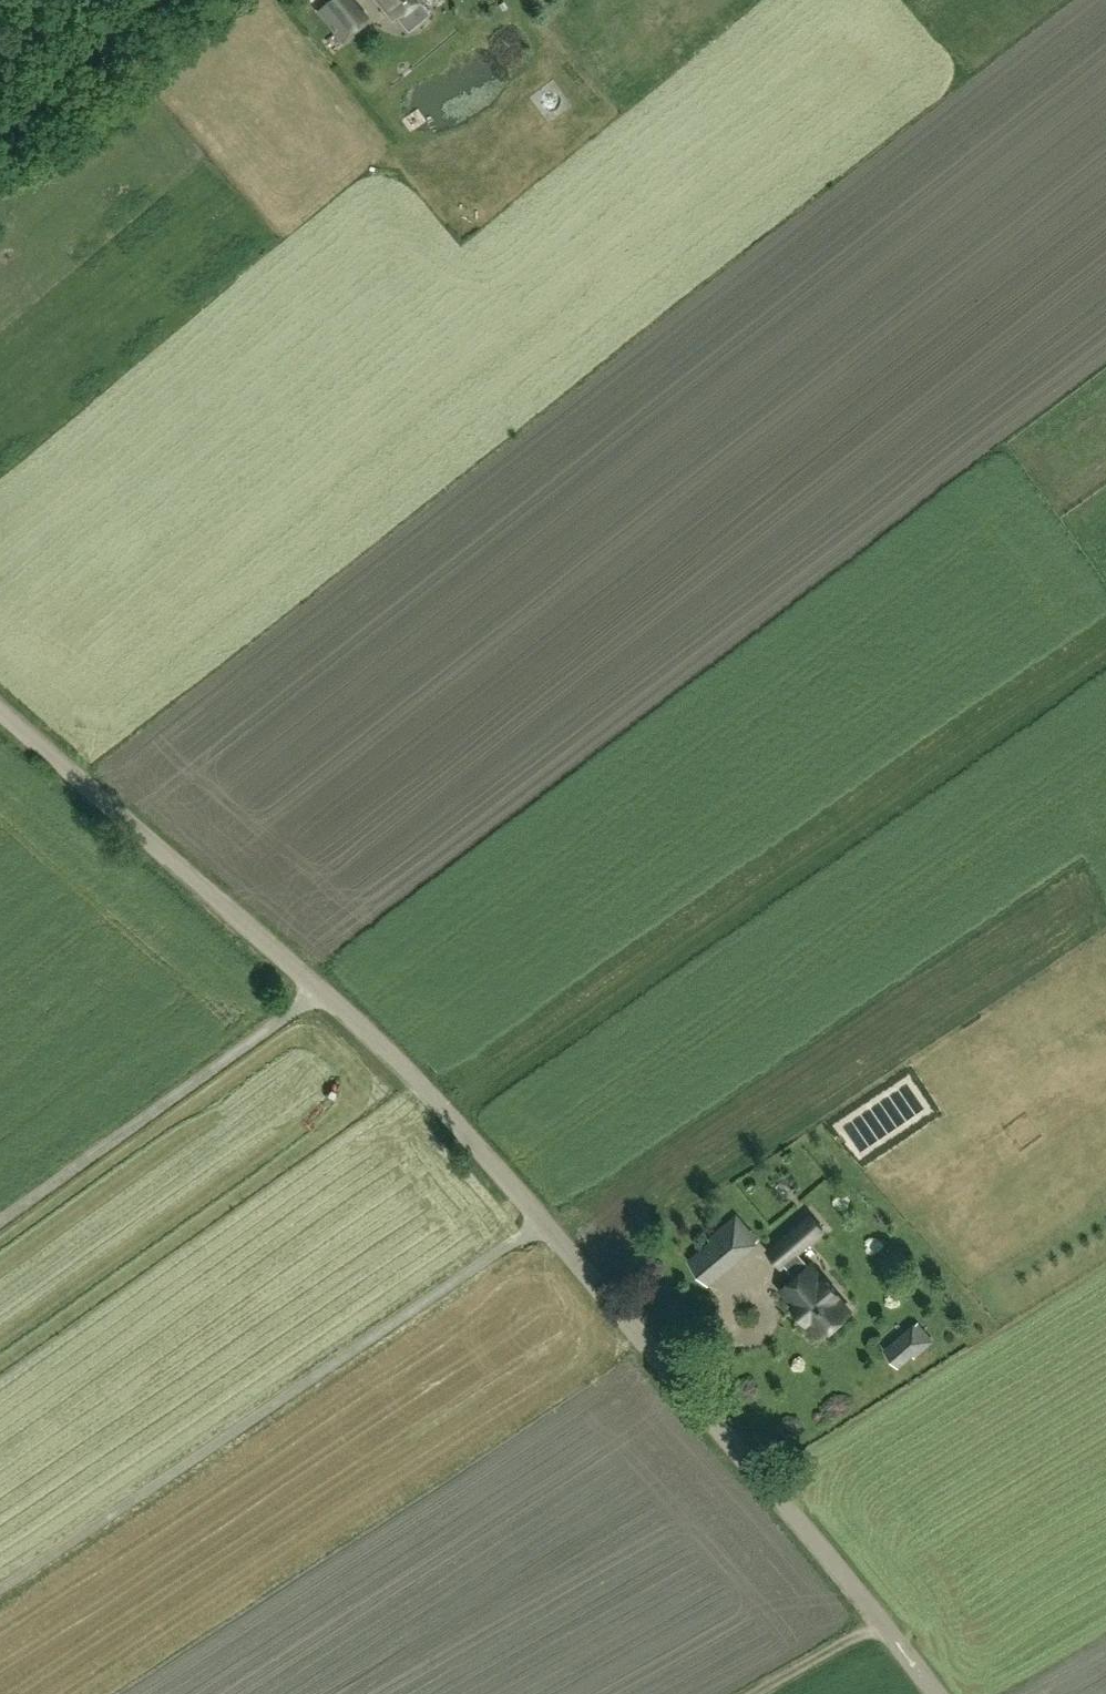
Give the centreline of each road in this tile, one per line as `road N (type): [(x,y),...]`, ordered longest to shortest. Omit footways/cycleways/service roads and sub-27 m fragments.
road 1 (unclassified): [(935,1693),(457,1124),(347,1014),(0,710)]
road 2 (track): [(0,101),(128,0)]

